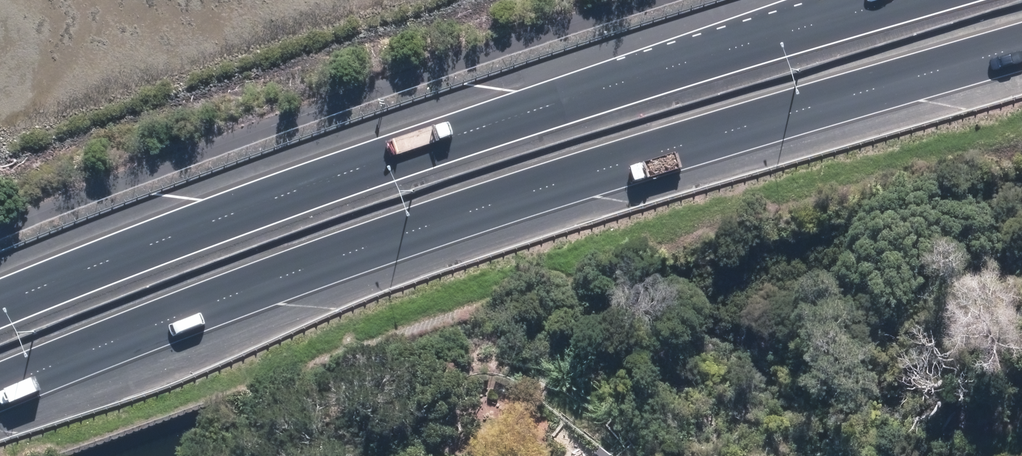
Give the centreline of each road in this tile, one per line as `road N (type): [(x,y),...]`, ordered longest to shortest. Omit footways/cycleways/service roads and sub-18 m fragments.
road 1 (motorway): [(1021,49),(282,276),(0,385)]
road 2 (motorway): [(0,304),(429,145),(900,0)]

